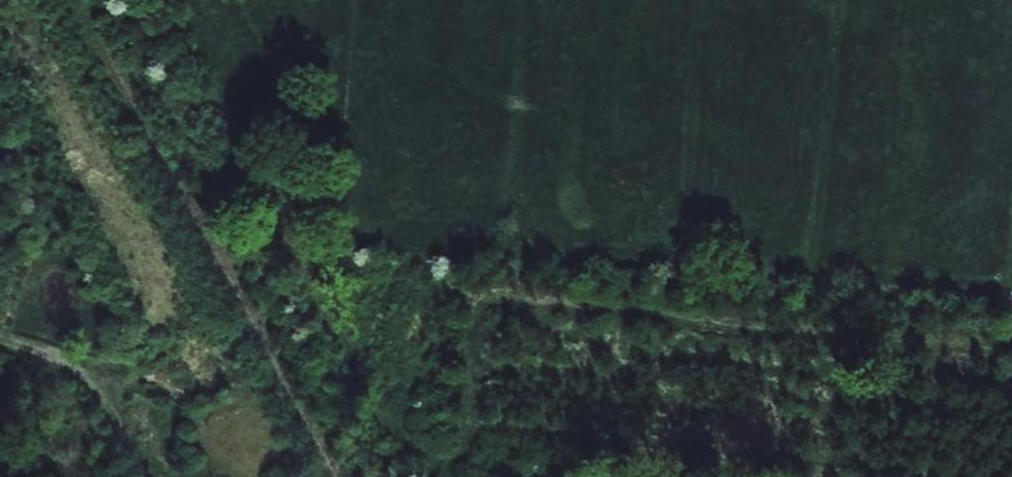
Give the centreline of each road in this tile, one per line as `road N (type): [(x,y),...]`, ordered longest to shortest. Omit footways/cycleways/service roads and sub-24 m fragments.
road 1 (track): [(149,476),(86,373),(0,347)]

